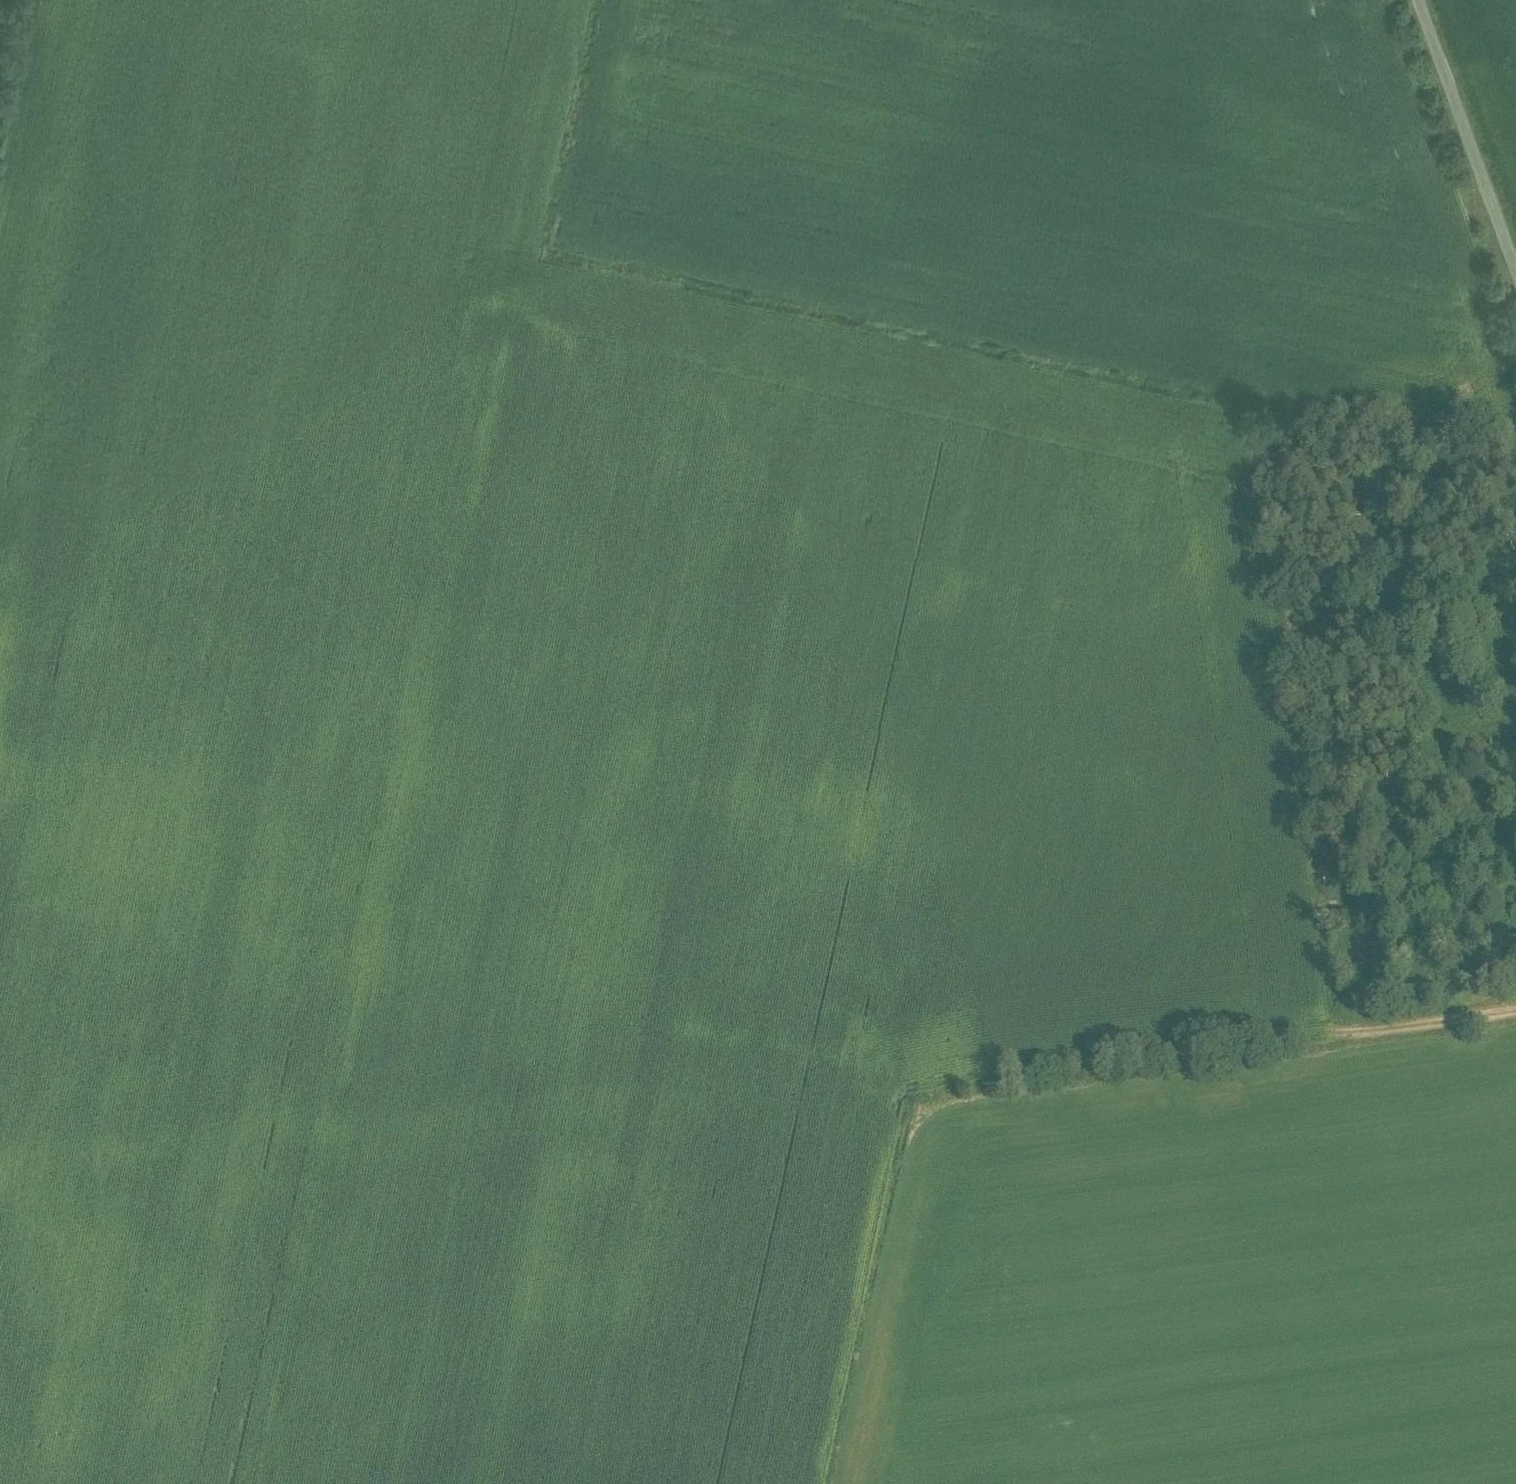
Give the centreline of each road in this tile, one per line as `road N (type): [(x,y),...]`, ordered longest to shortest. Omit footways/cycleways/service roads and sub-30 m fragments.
road 1 (track): [(943,1076),(1515,1015)]
road 2 (unclassified): [(1515,271),(1419,0)]

